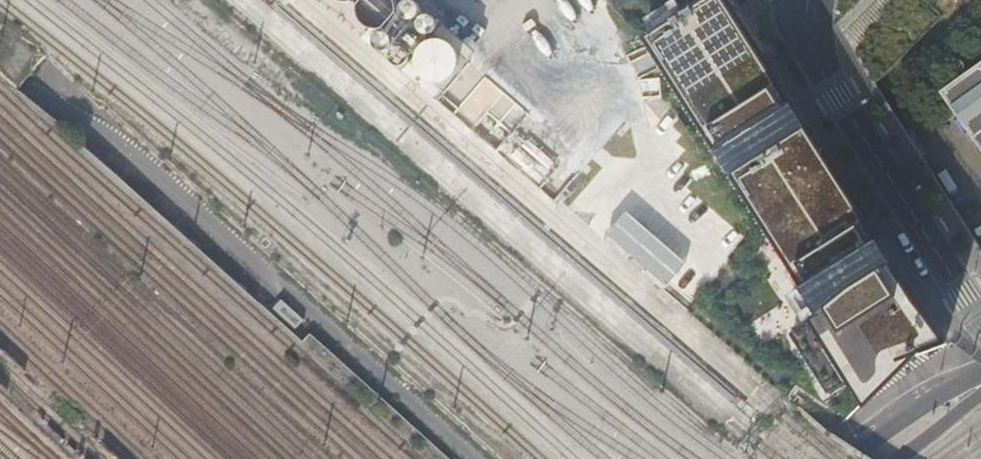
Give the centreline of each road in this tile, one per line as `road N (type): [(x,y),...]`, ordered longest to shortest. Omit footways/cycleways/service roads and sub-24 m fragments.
road 1 (residential): [(814,0),(826,73),(980,319)]
road 2 (primary): [(980,377),(935,392),(842,458)]

